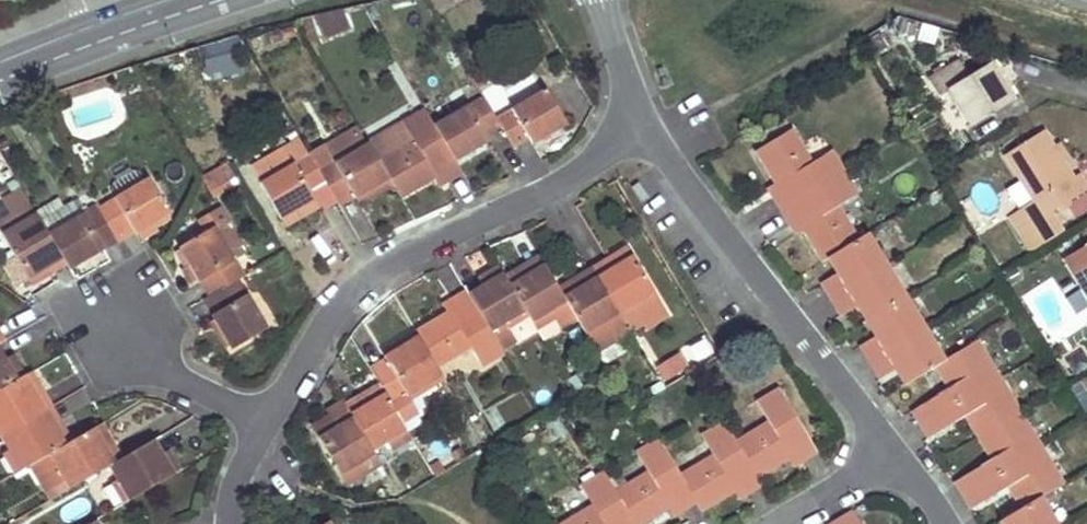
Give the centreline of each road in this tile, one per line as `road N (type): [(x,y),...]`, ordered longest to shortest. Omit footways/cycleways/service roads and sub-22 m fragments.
road 1 (residential): [(234,523),(234,493),(268,412),(345,289),(569,178),(641,123)]
road 2 (residential): [(641,123),(950,523)]
road 3 (secondary): [(180,0),(0,67)]
road 4 (residential): [(601,0),(641,123)]

